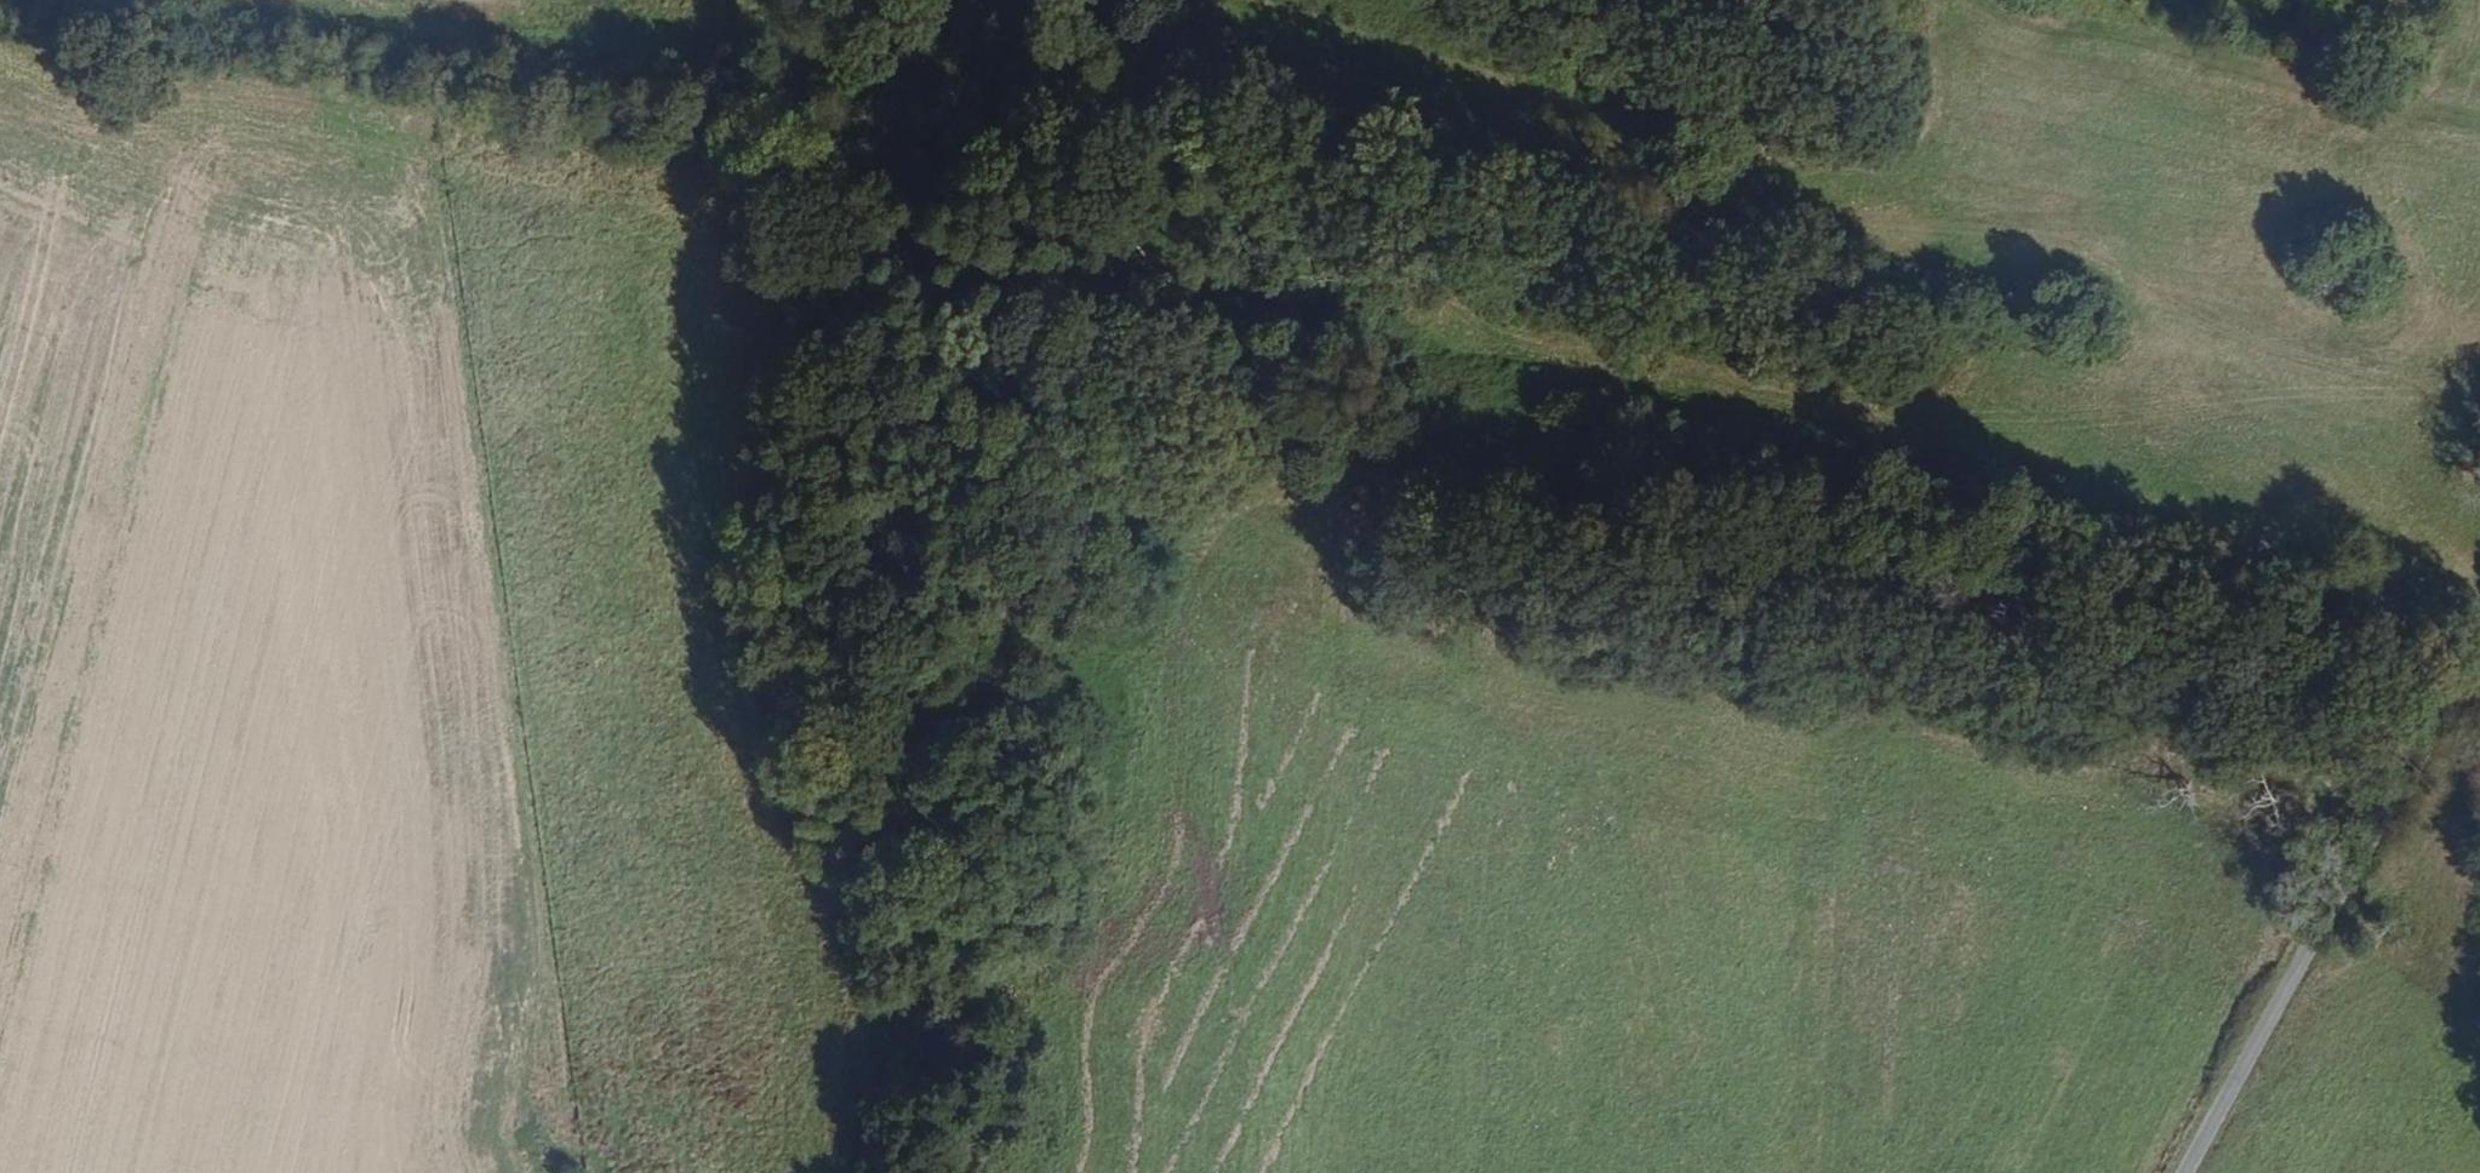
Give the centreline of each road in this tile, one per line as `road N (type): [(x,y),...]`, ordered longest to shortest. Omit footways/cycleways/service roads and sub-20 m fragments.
road 1 (unclassified): [(2159,1172),(2230,1061),(2289,945),(2479,694)]

